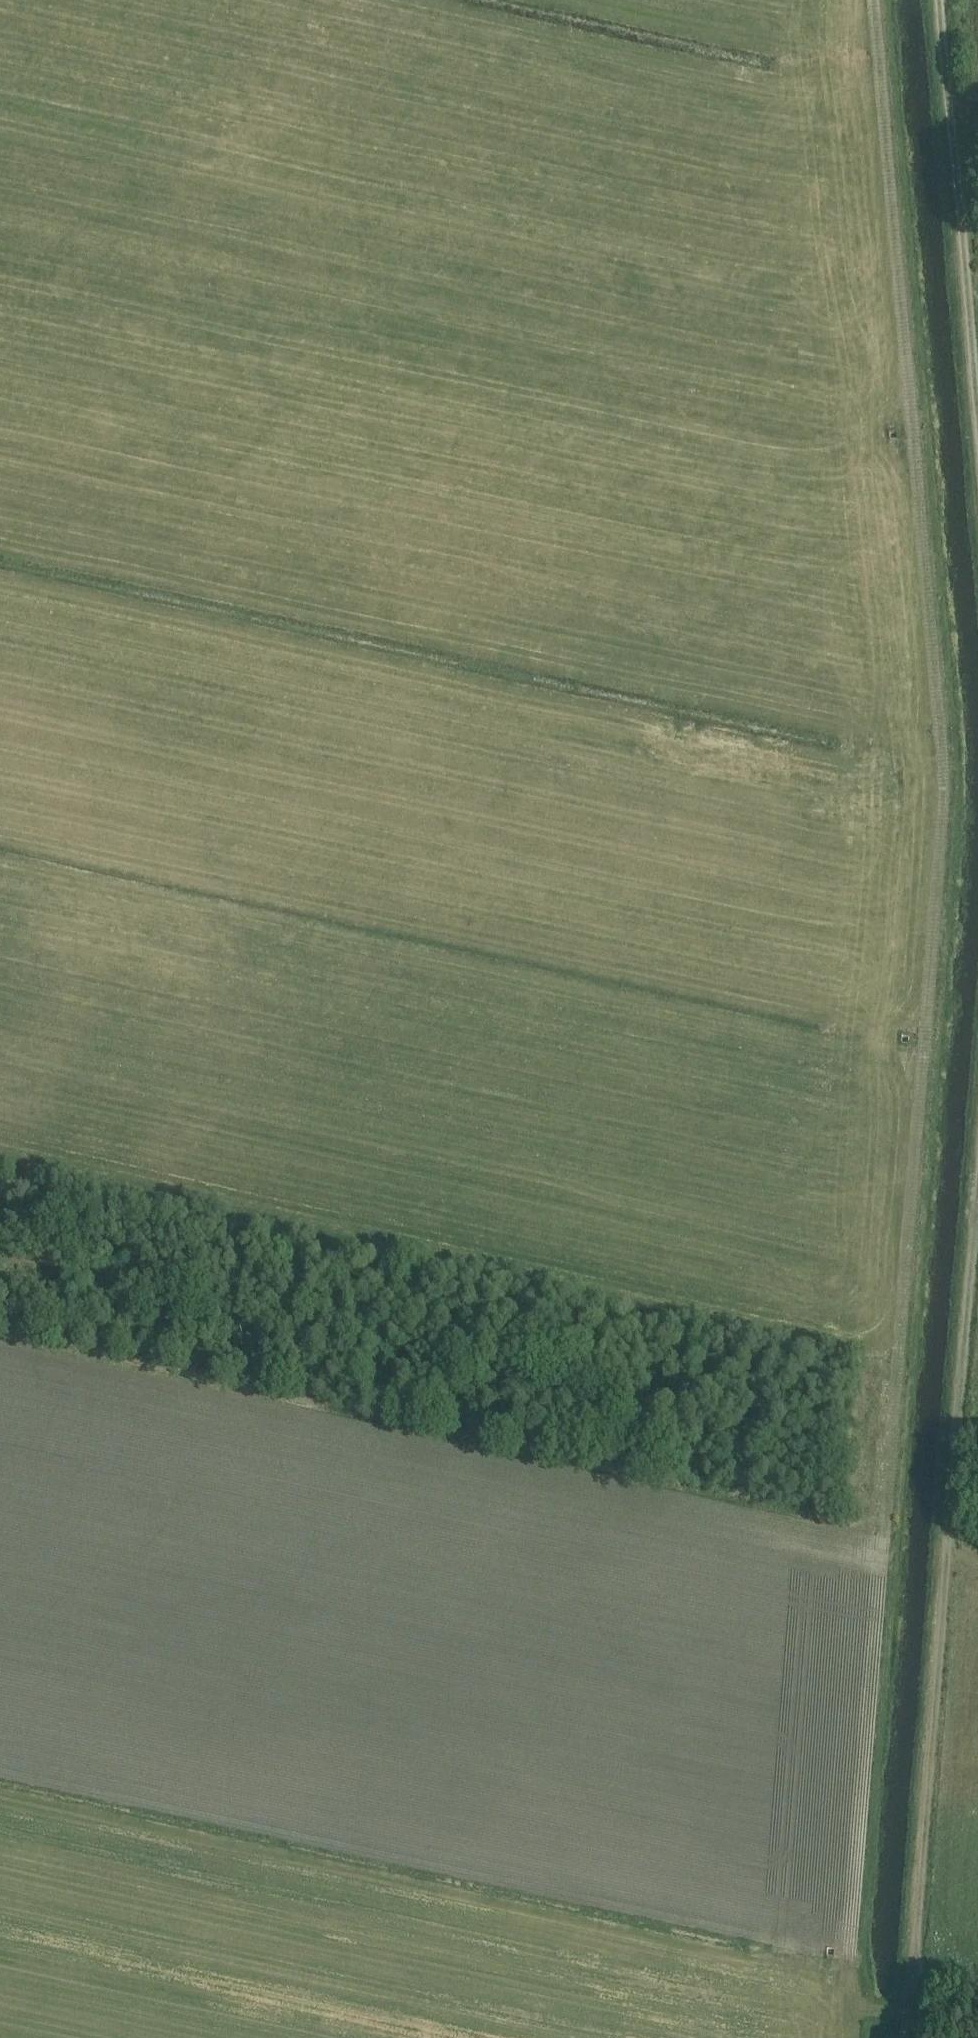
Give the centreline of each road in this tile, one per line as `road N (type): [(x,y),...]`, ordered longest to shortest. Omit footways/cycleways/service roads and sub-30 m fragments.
road 1 (track): [(977,1168),(905,2037)]
road 2 (track): [(940,0),(977,422)]

